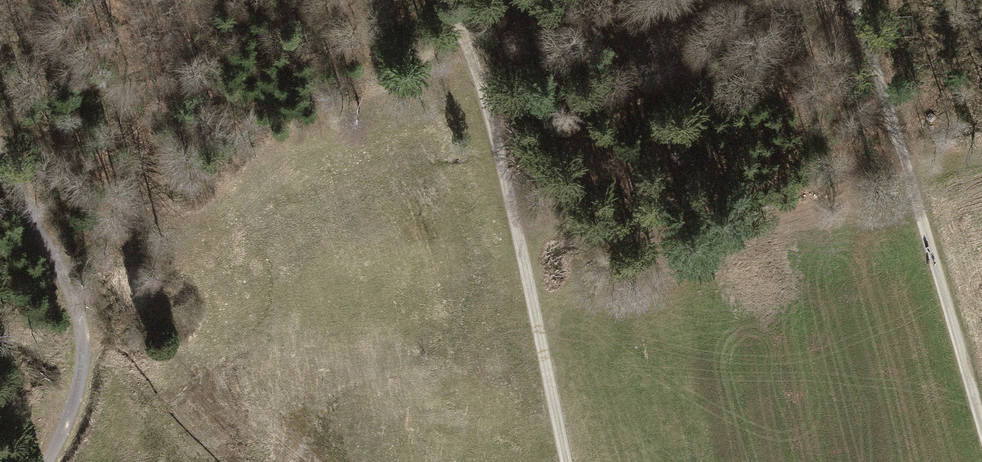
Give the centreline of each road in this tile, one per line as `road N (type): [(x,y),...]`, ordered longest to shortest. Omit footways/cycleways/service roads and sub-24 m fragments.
road 1 (track): [(441,0),(492,117),(563,461)]
road 2 (track): [(851,0),(981,426)]
road 3 (track): [(0,159),(70,297),(80,376),(46,461)]

